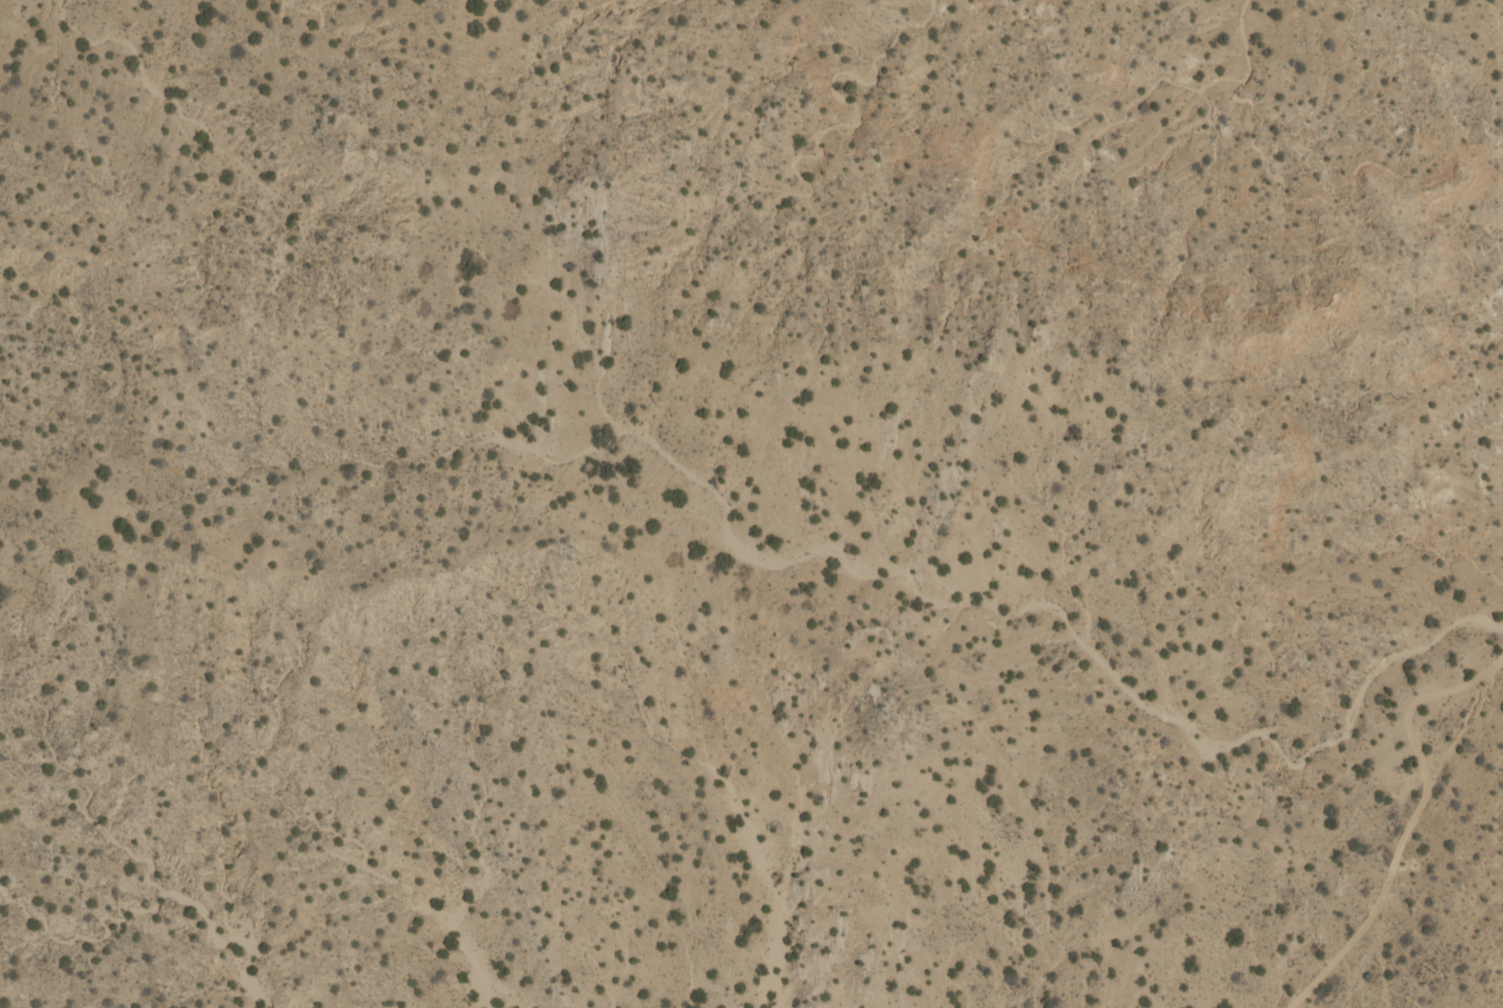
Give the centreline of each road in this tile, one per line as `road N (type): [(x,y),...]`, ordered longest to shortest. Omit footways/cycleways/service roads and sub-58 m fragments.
road 1 (track): [(1502,663),(1416,715),(1411,737),(1430,779),(1420,804),(1350,951),(1294,1007)]

